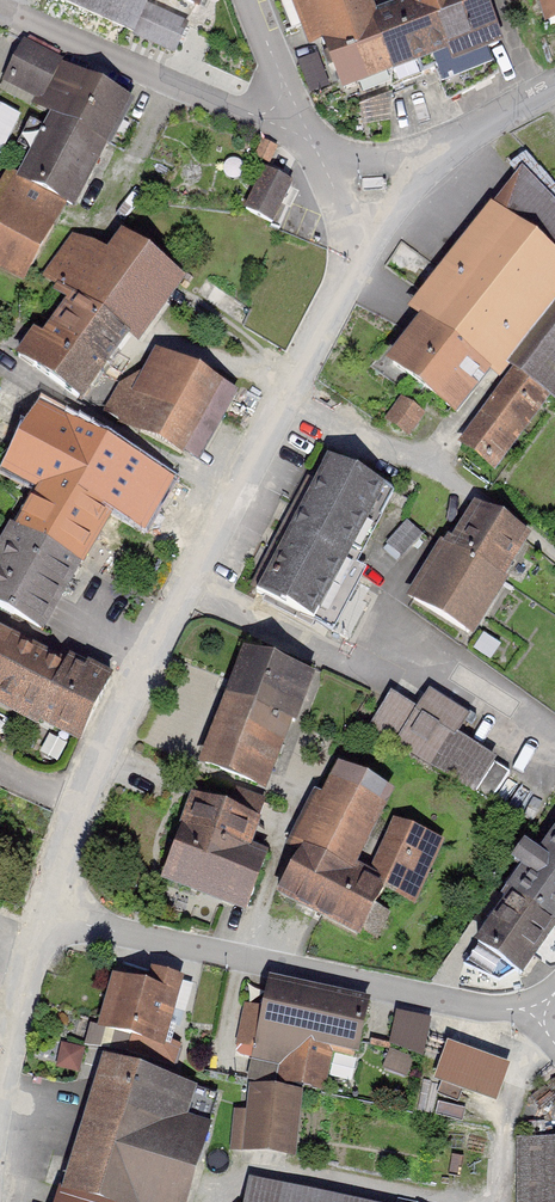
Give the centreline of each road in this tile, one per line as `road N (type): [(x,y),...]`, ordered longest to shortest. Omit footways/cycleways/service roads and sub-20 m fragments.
road 1 (residential): [(287,399),(125,702),(45,915)]
road 2 (residential): [(534,1015),(45,915)]
road 3 (residential): [(0,6),(218,101),(285,115)]
road 4 (residential): [(287,399),(508,518)]
road 5 (residential): [(45,915),(0,1060)]
road 6 (residential): [(351,262),(287,399)]
road 7 (residential): [(442,151),(351,262)]
road 8 (residential): [(554,90),(442,151)]
road 9 (residential): [(320,155),(442,151)]

